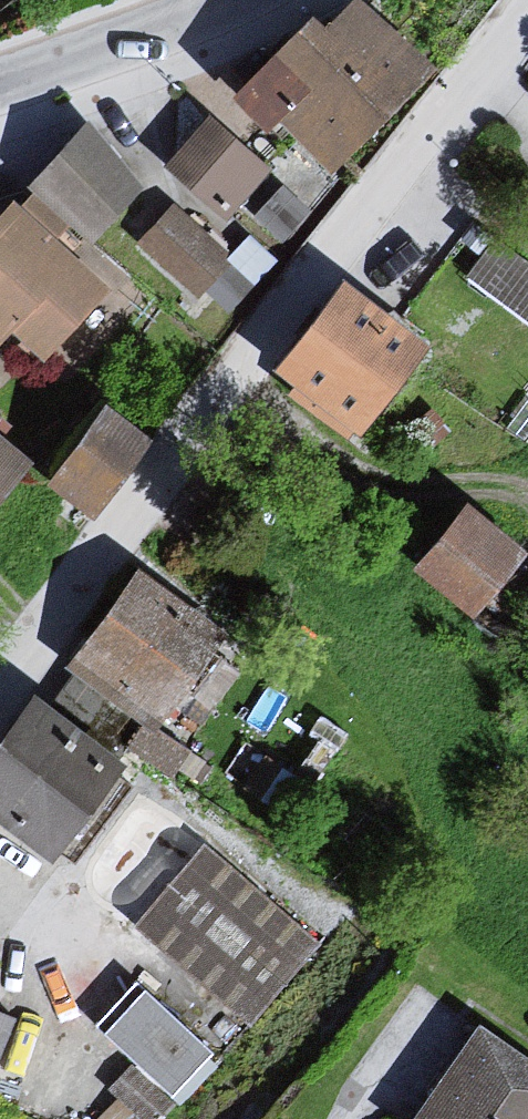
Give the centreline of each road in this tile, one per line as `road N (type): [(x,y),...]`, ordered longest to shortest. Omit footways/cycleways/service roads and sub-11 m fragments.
road 1 (residential): [(527,12),(0,692)]
road 2 (tertiary): [(0,85),(227,0)]

